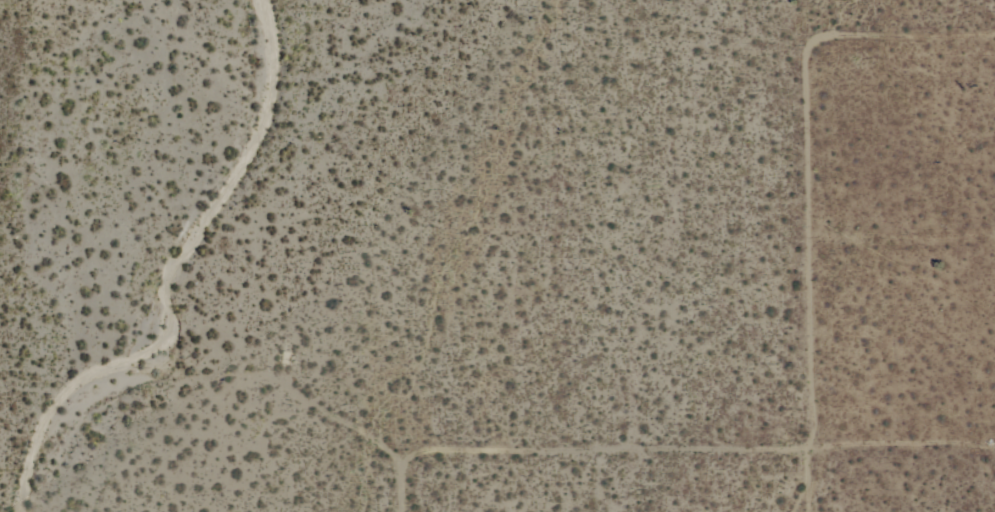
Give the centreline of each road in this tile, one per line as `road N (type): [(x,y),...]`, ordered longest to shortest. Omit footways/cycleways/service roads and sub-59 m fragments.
road 1 (track): [(814,40),(994,34)]

